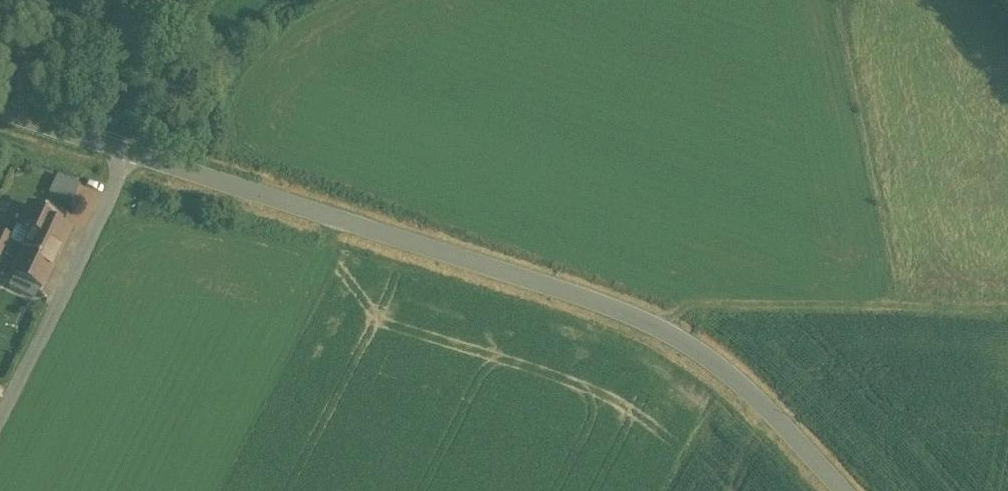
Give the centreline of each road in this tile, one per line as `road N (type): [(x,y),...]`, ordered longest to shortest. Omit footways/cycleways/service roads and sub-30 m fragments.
road 1 (tertiary): [(128,150),(661,327),(736,379),(840,490)]
road 2 (track): [(661,327),(695,302),(1007,309)]
road 3 (unclassified): [(128,150),(0,412)]
road 4 (tertiary): [(0,109),(128,150)]

